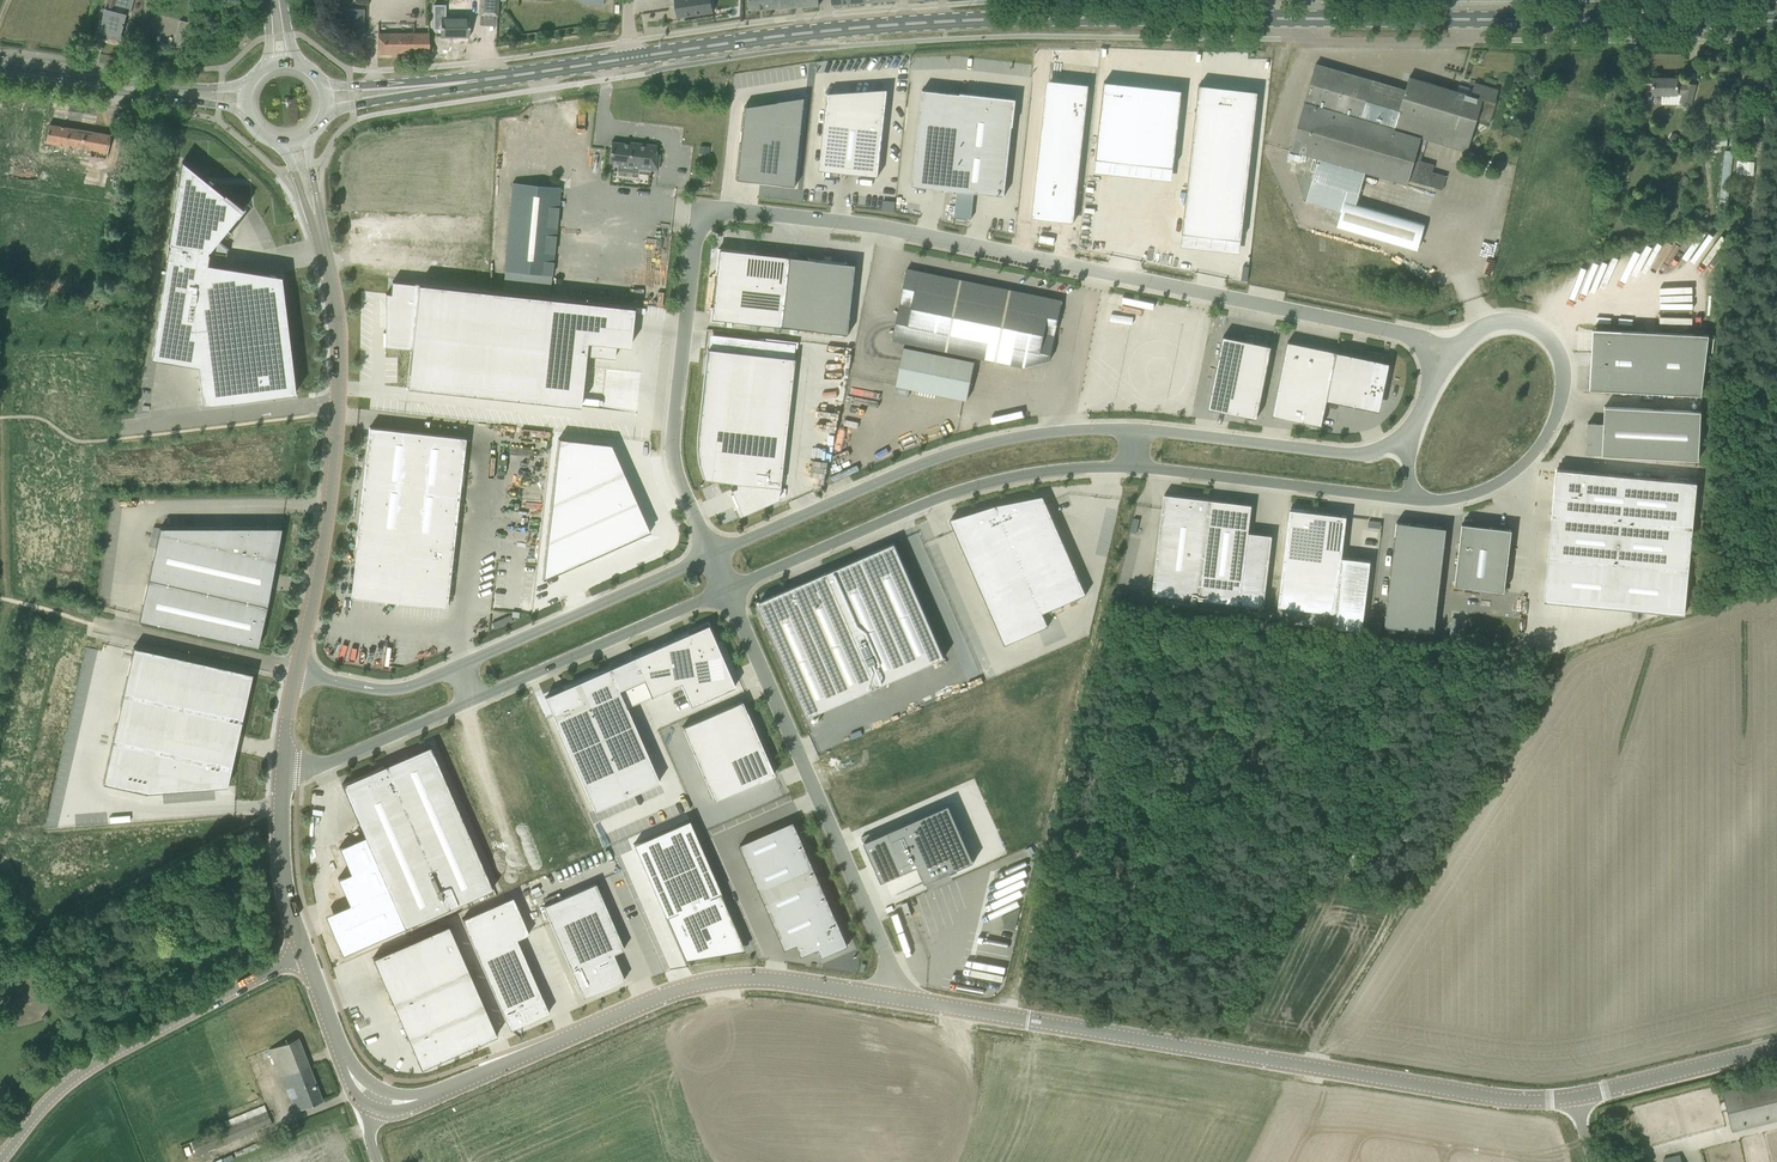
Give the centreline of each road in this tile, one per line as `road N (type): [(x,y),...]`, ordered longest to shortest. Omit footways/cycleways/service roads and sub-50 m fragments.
road 1 (primary): [(621,61),(812,32),(1020,18),(1776,19)]
road 2 (unclassified): [(710,556),(673,455),(698,223),(717,211),(976,245),(1398,333),(1447,358)]
road 3 (unclassified): [(885,996),(1535,1103),(1572,1097)]
road 4 (unclassified): [(424,1099),(685,985),(759,978),(885,996)]
road 5 (tertiary): [(319,220),(340,330),(340,416),(299,670)]
road 6 (unclassified): [(1138,429),(1020,438),(917,463),(710,556)]
road 7 (unclassified): [(885,996),(887,962),(726,592)]
road 8 (unclassified): [(726,592),(930,499),(1004,479),(1133,467)]
road 9 (unclassified): [(1415,499),(1456,499),(1497,483),(1558,418),(1560,358),(1536,327),(1516,320),(1483,327),(1447,358)]
road 10 (tertiary): [(0,1161),(64,1087),(301,955)]
road 11 (unclassified): [(1133,467),(1415,499)]
road 12 (unclassified): [(1403,439),(1347,453),(1138,429)]
road 13 (unclassified): [(710,556),(466,662)]
road 14 (unclassified): [(482,695),(726,592)]
road 15 (secondary): [(248,87),(0,65)]
road 16 (secondary): [(0,76),(245,113)]
road 17 (unclassified): [(299,670),(91,624)]
road 18 (unclassified): [(286,766),(355,753),(482,695)]
road 19 (unclassified): [(1572,1097),(1776,1051)]
road 20 (tertiary): [(286,766),(284,877),(301,955)]
road 21 (primary): [(440,84),(621,61)]
road 22 (unclassified): [(466,662),(381,690),(299,670)]

